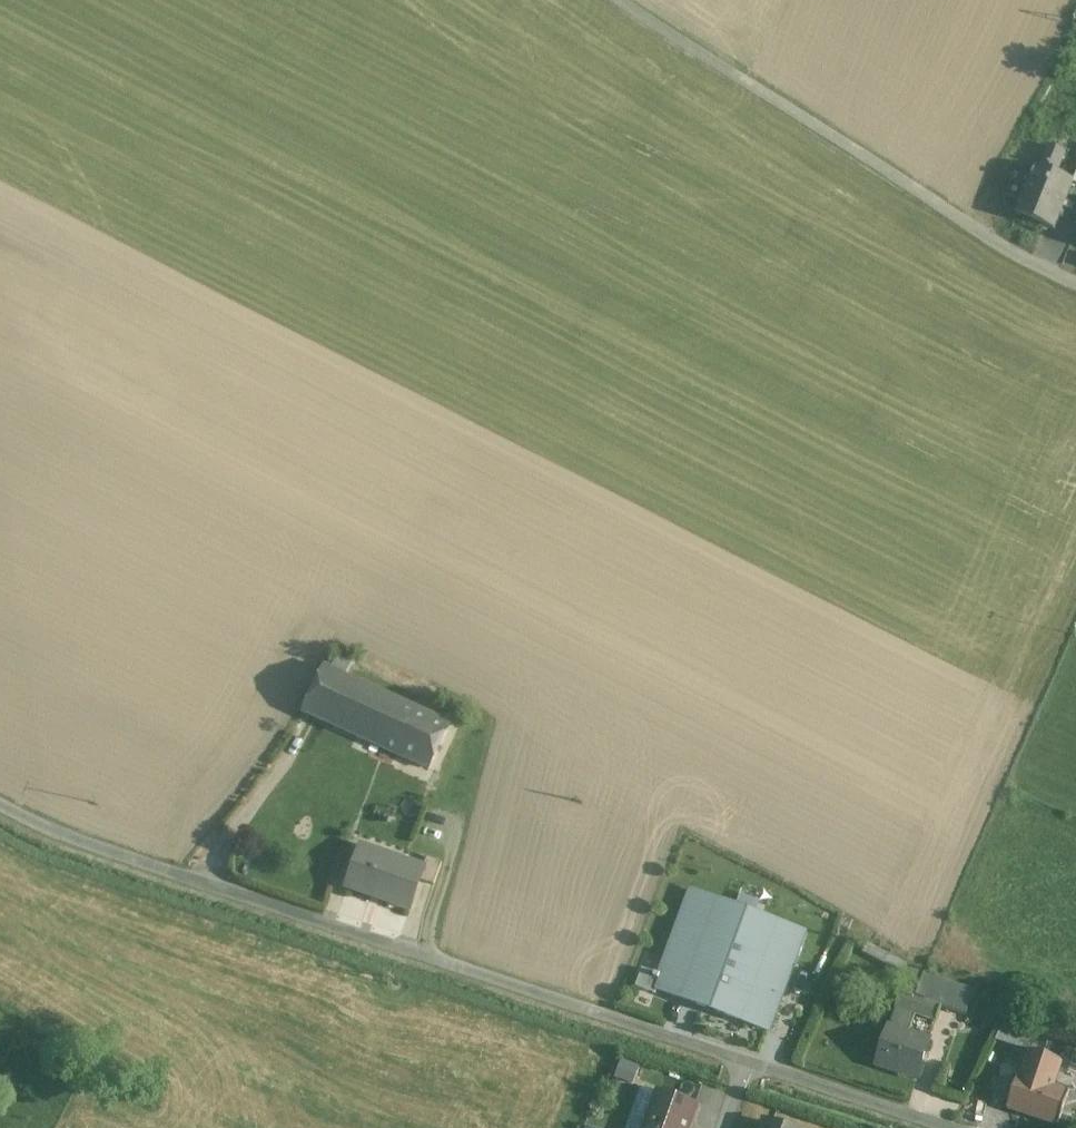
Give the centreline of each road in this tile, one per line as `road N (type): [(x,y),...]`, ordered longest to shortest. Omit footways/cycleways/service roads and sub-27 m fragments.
road 1 (unclassified): [(749,1062),(0,805)]
road 2 (track): [(1075,281),(805,129),(620,0)]
road 3 (unclassified): [(955,1127),(749,1062)]

